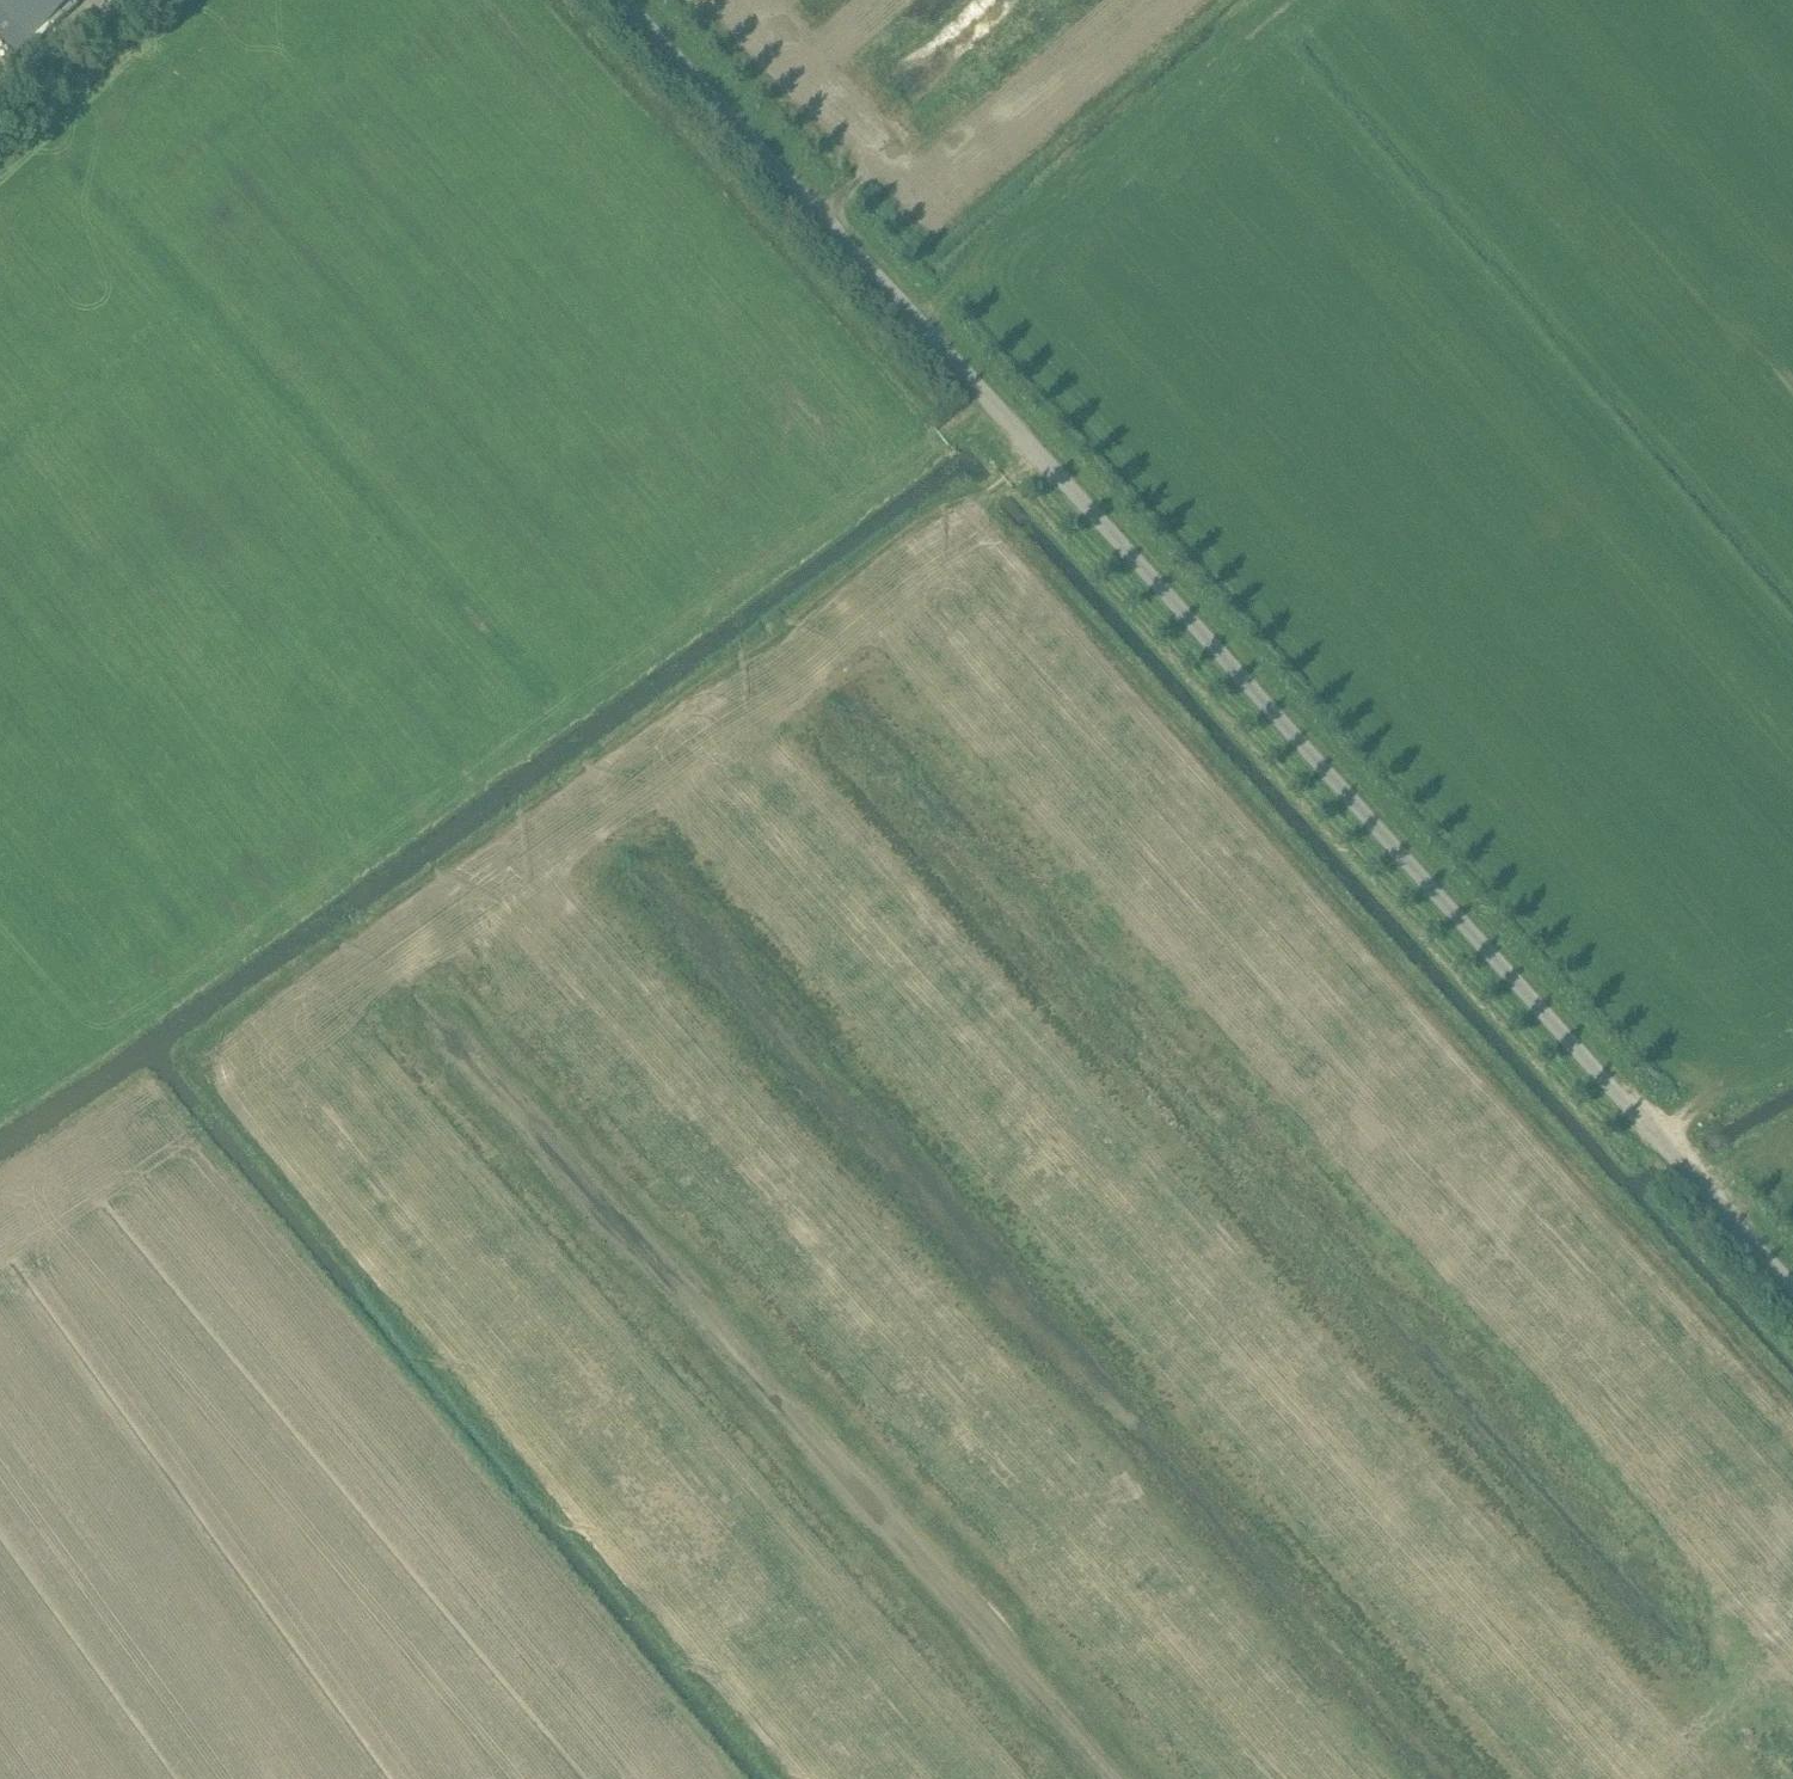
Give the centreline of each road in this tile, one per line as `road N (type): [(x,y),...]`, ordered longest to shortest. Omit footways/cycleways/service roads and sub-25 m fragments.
road 1 (unclassified): [(1792,1285),(629,0)]

